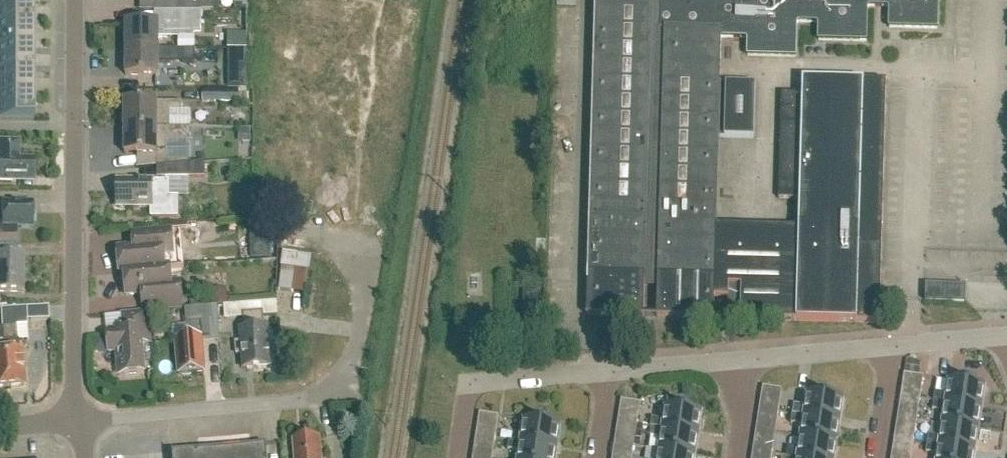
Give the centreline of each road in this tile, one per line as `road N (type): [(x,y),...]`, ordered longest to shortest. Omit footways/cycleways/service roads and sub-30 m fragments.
road 1 (residential): [(81,421),(314,402),(346,382),(361,342),(369,258),(308,235)]
road 2 (residential): [(81,421),(75,378),(78,0)]
road 3 (residential): [(742,358),(889,345)]
road 4 (residential): [(604,370),(742,358)]
road 5 (residential): [(469,382),(604,370)]

